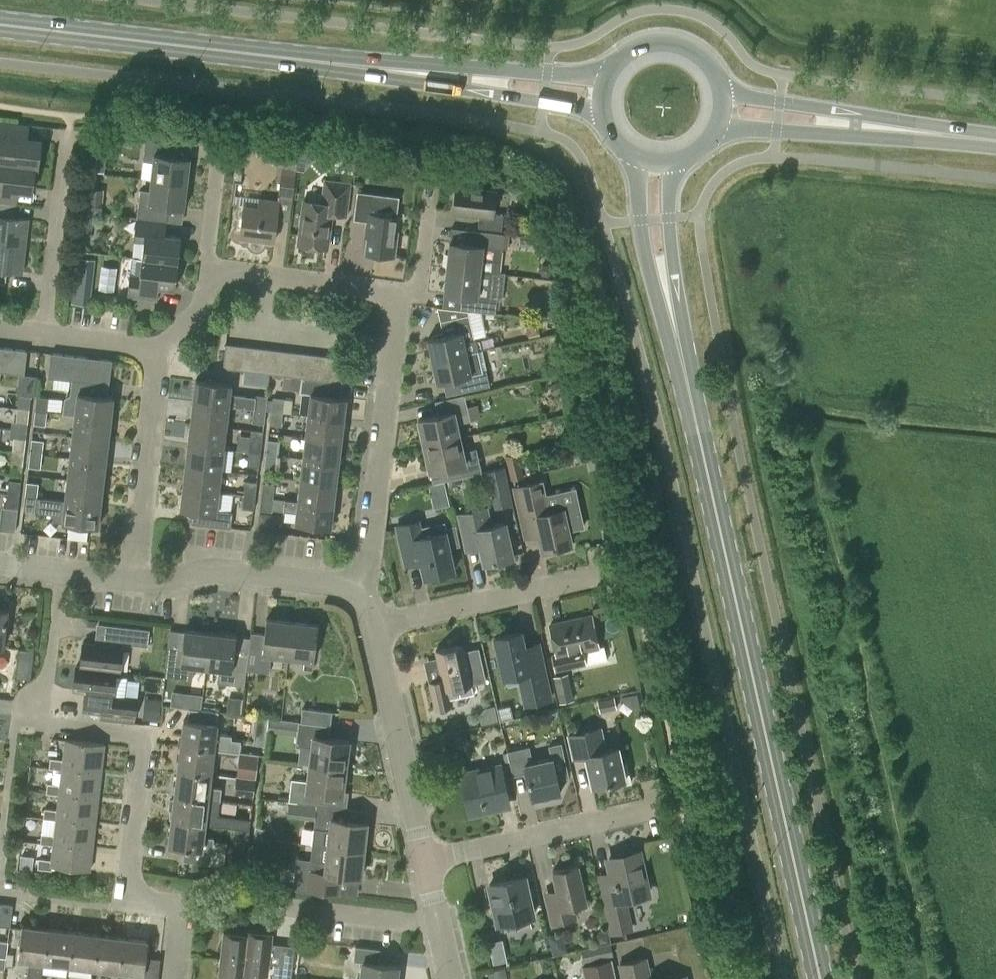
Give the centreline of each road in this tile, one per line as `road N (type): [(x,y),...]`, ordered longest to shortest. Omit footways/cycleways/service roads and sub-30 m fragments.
road 1 (secondary): [(824,978),(664,285),(653,169)]
road 2 (secondary): [(599,96),(0,27)]
road 3 (residential): [(173,978),(180,914),(173,905),(131,900),(124,890),(143,745),(136,736),(42,725),(35,716),(47,684),(60,573)]
road 4 (residential): [(358,597),(398,294)]
road 5 (secondary): [(995,142),(723,112)]
road 6 (residential): [(372,628),(426,862)]
road 7 (residential): [(426,862),(658,808)]
road 8 (residential): [(372,628),(601,576)]
road 9 (residential): [(131,580),(218,570),(331,583),(358,597)]
road 10 (residential): [(156,350),(131,580)]
road 11 (residential): [(44,334),(67,137)]
road 12 (secondary): [(723,112),(713,72),(679,47),(638,49),(620,60),(599,96)]
road 13 (residential): [(398,294),(217,275)]
road 14 (residential): [(438,919),(291,907)]
road 15 (residential): [(398,294),(411,296),(420,285),(431,181)]
road 16 (residential): [(217,275),(208,256),(219,150)]

